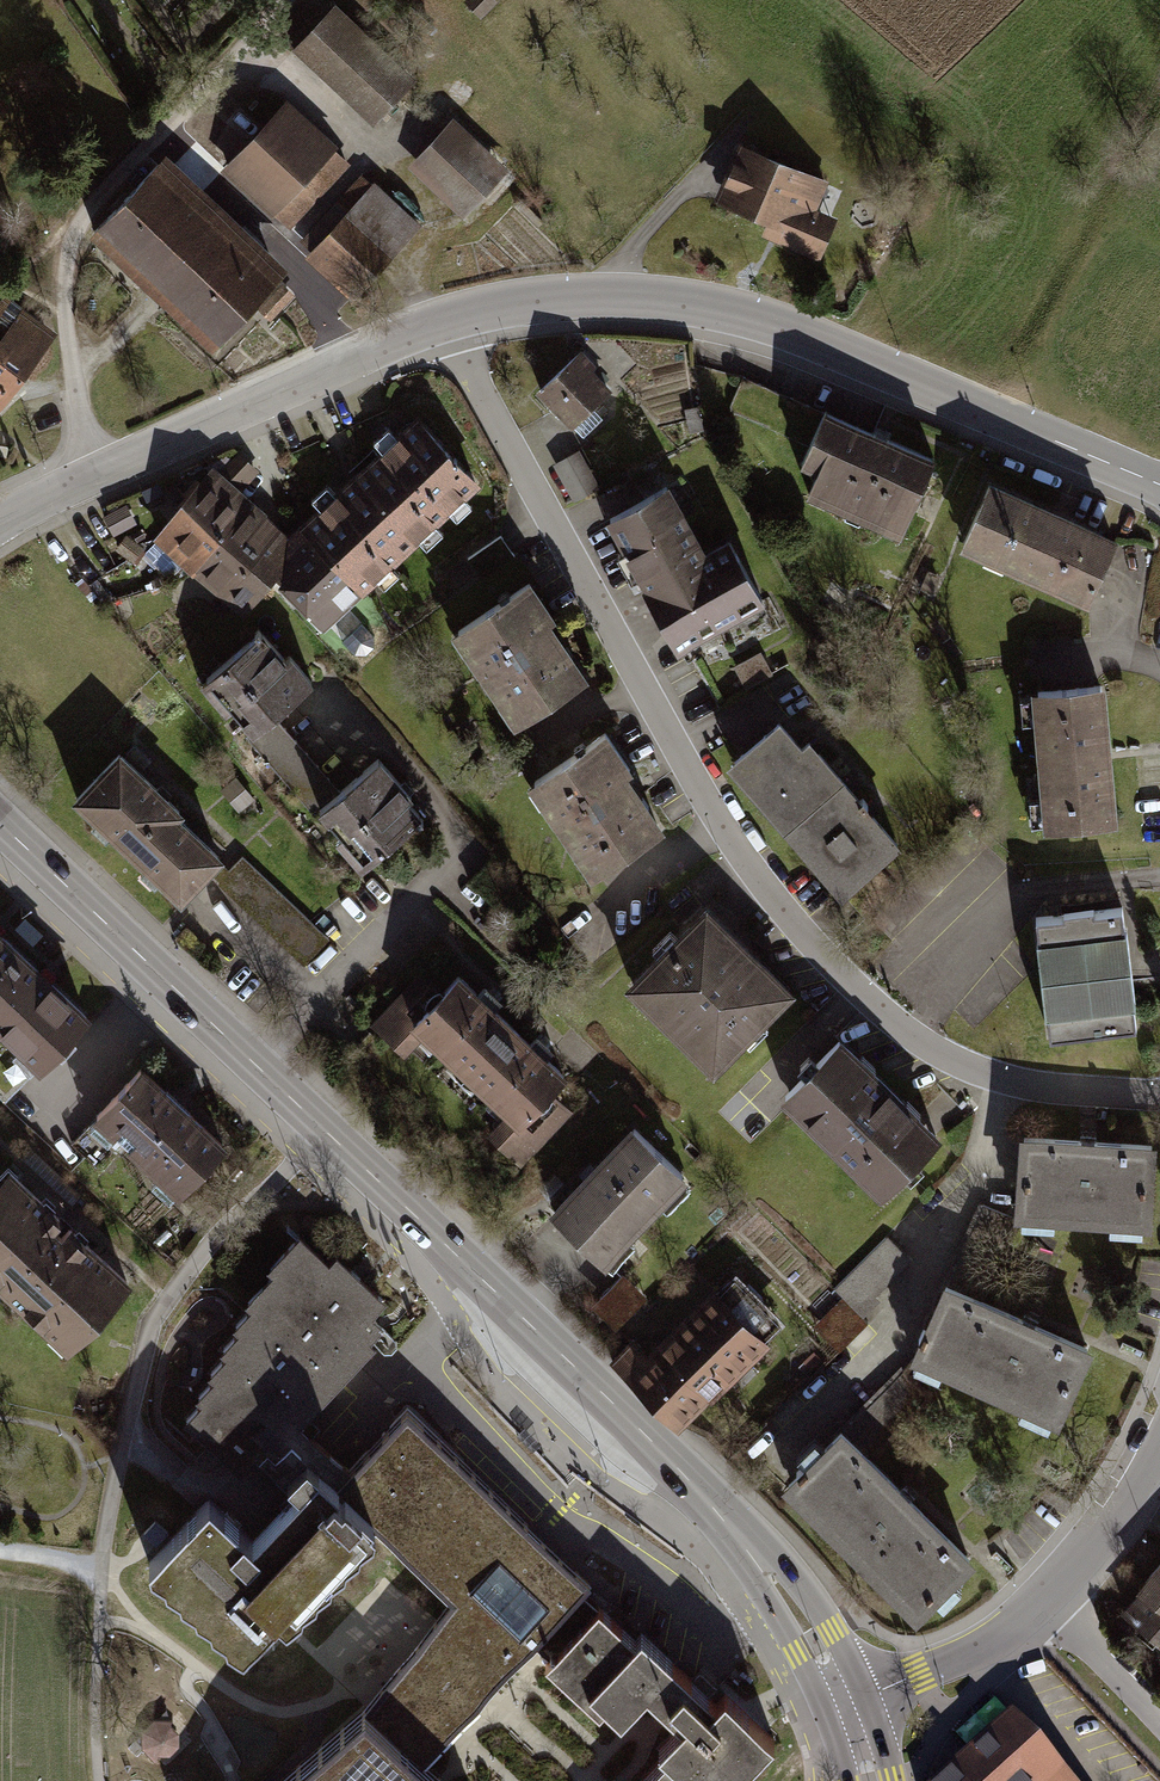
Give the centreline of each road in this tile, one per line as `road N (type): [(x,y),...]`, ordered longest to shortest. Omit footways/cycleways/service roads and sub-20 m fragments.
road 1 (residential): [(1159,1098),(1003,1080),(956,1062),(873,1011),(735,849),(473,382),(449,320)]
road 2 (secondary): [(314,1120),(726,1518),(816,1642),(843,1701)]
road 3 (residential): [(449,320),(616,298),(751,317),(854,352),(1159,488)]
road 4 (residential): [(314,1120),(147,1323),(99,1569)]
road 5 (residential): [(0,523),(82,479),(449,320)]
road 6 (secondary): [(0,824),(314,1120)]
road 7 (residential): [(1047,1594),(980,1647),(843,1701)]
road 8 (residential): [(1159,1426),(1102,1530),(1047,1594)]
road 9 (residential): [(1047,1594),(1159,1714)]

